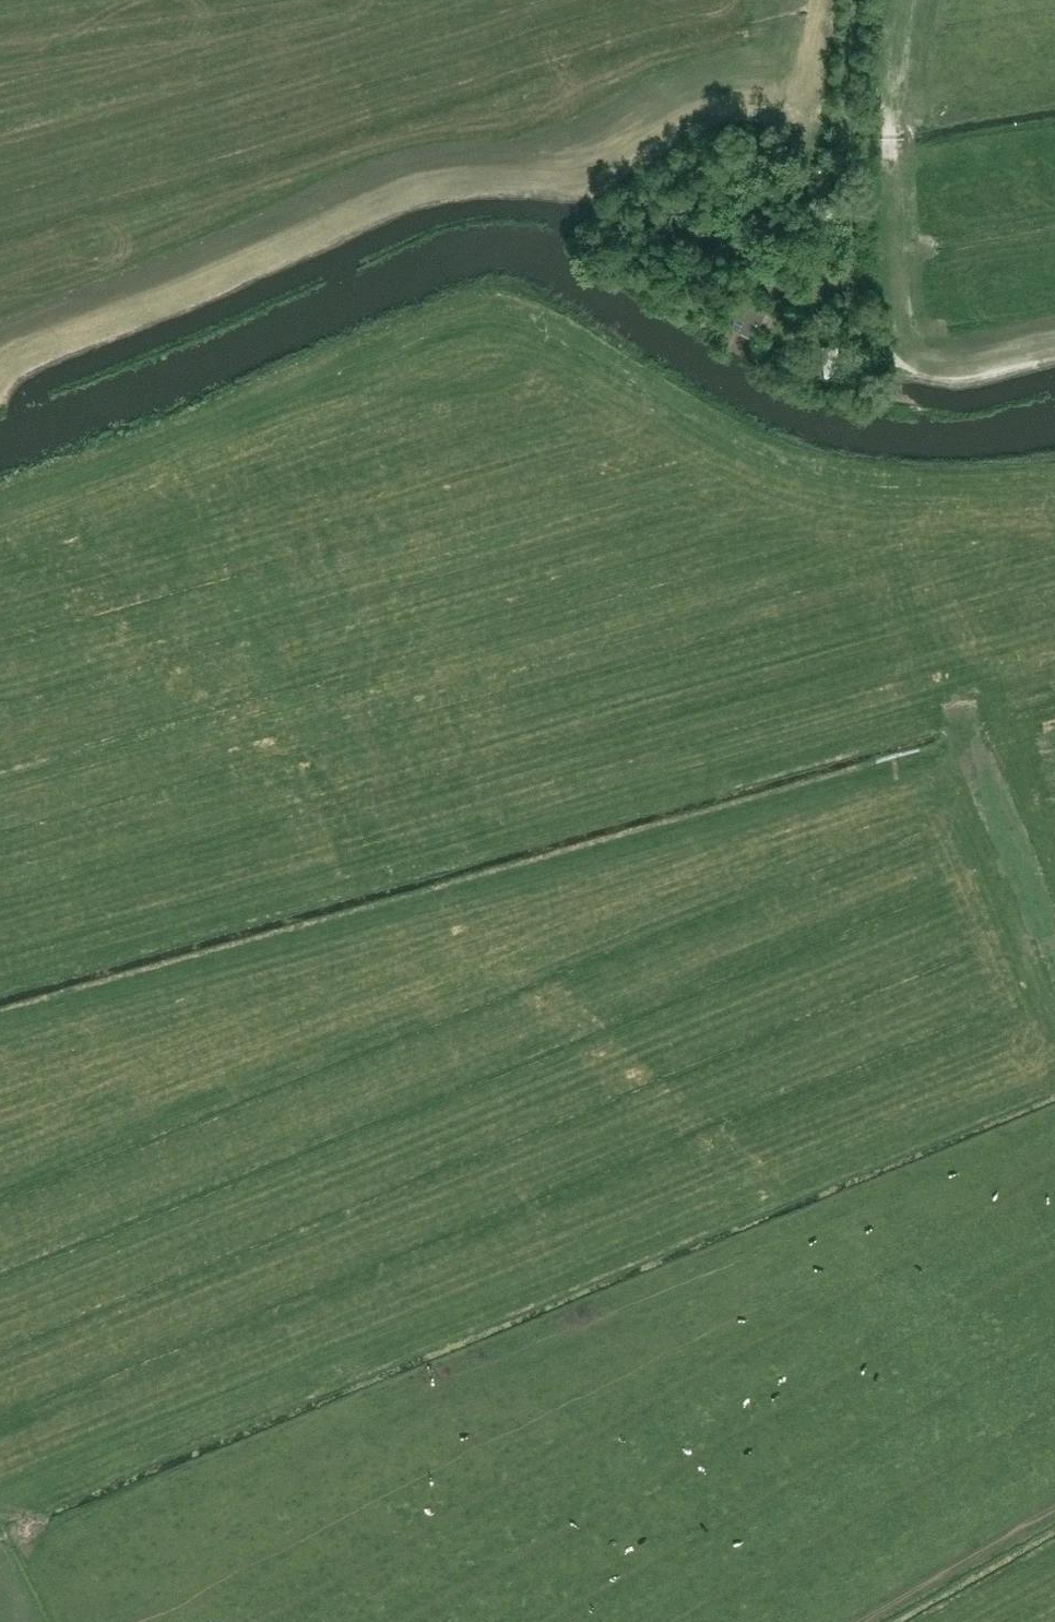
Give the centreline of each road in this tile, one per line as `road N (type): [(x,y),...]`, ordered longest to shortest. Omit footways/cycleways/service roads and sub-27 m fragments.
road 1 (track): [(863,0),(848,143)]

